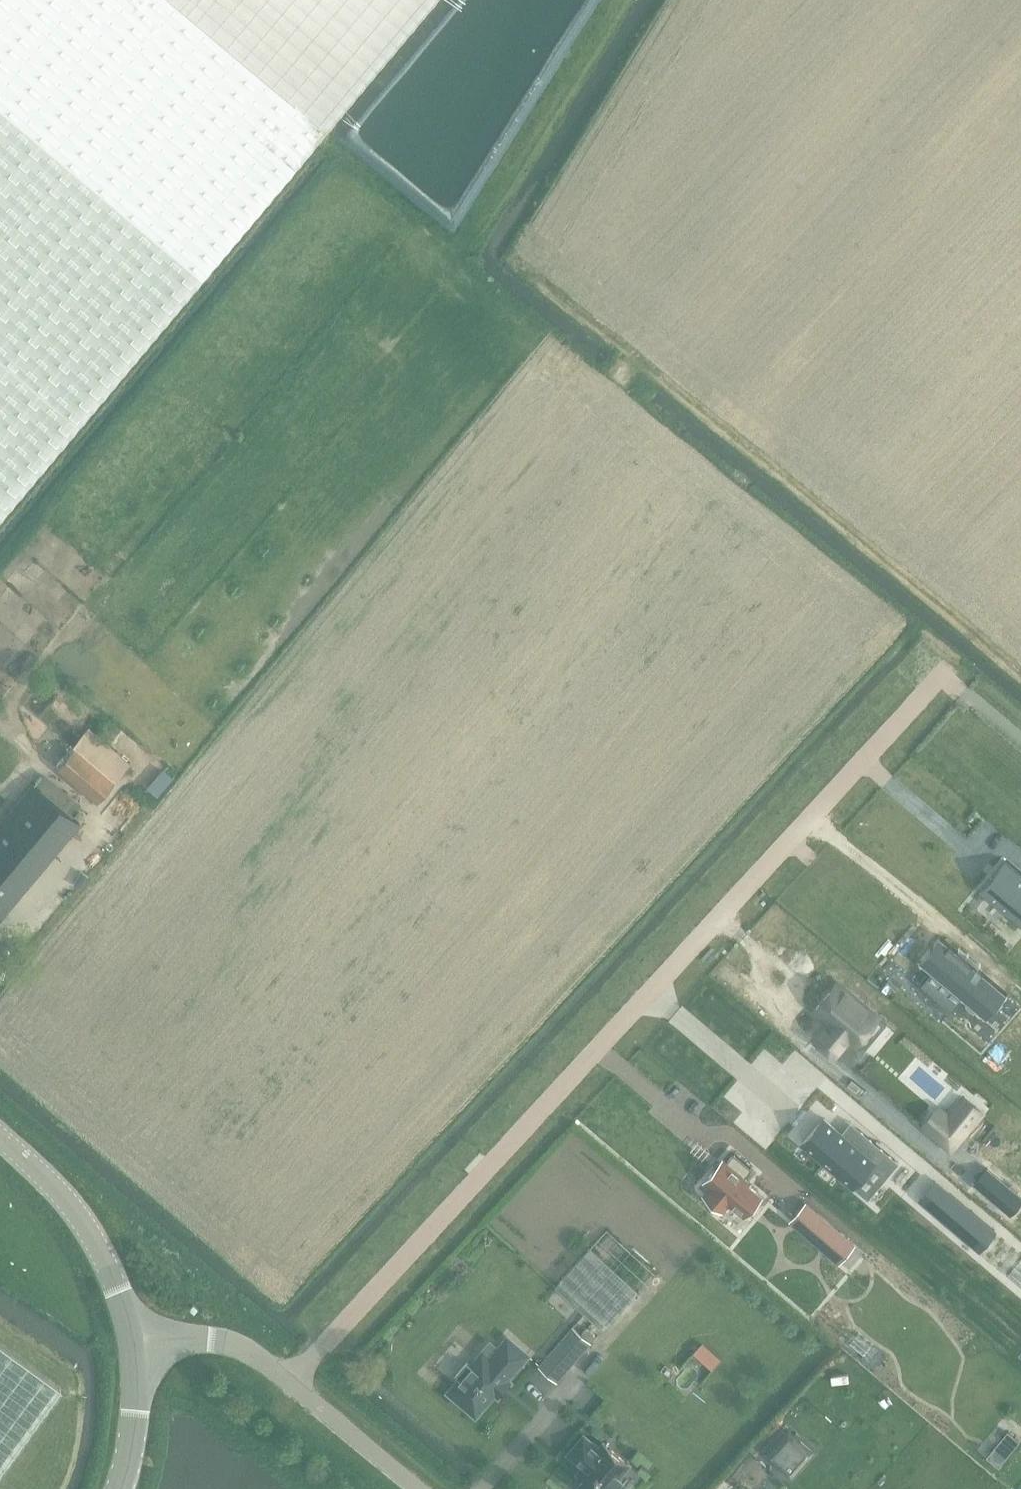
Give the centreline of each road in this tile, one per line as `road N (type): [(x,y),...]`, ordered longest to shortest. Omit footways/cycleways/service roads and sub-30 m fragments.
road 1 (residential): [(291,1378),(943,674)]
road 2 (unclassified): [(134,1350),(105,1260),(67,1200),(0,1137)]
road 3 (unclassified): [(420,1488),(291,1378)]
road 4 (unclassified): [(291,1378),(261,1353),(232,1343),(134,1350)]
road 5 (unclassified): [(119,1488),(137,1421),(134,1350)]

